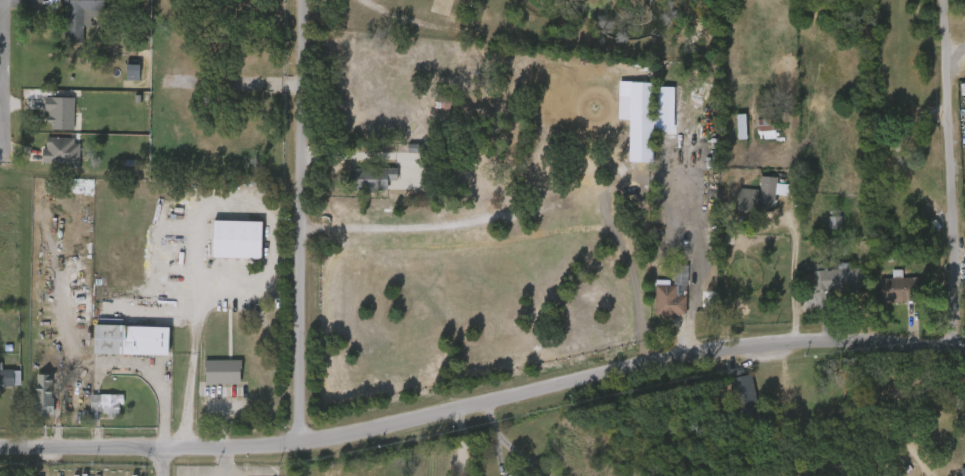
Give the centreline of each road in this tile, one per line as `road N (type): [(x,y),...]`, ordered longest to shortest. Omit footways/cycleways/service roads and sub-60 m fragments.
road 1 (tertiary): [(0,446),(294,445),(662,356),(764,343),(885,345),(964,361)]
road 2 (residential): [(299,0),(294,445)]
road 3 (residential): [(927,0),(938,354)]

